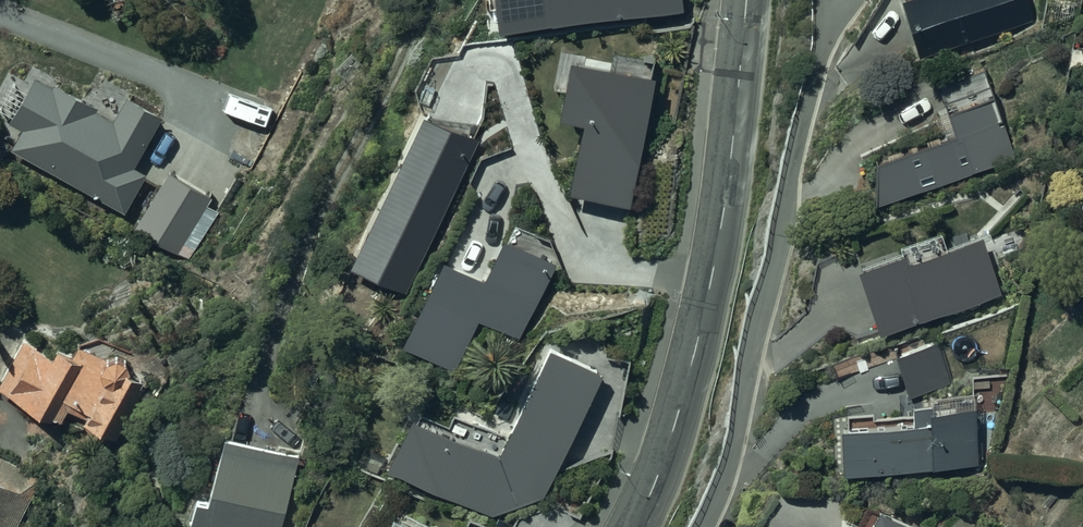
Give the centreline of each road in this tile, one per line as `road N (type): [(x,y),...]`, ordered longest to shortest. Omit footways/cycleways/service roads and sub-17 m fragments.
road 1 (residential): [(746,0),(713,277),(676,426),(636,526)]

